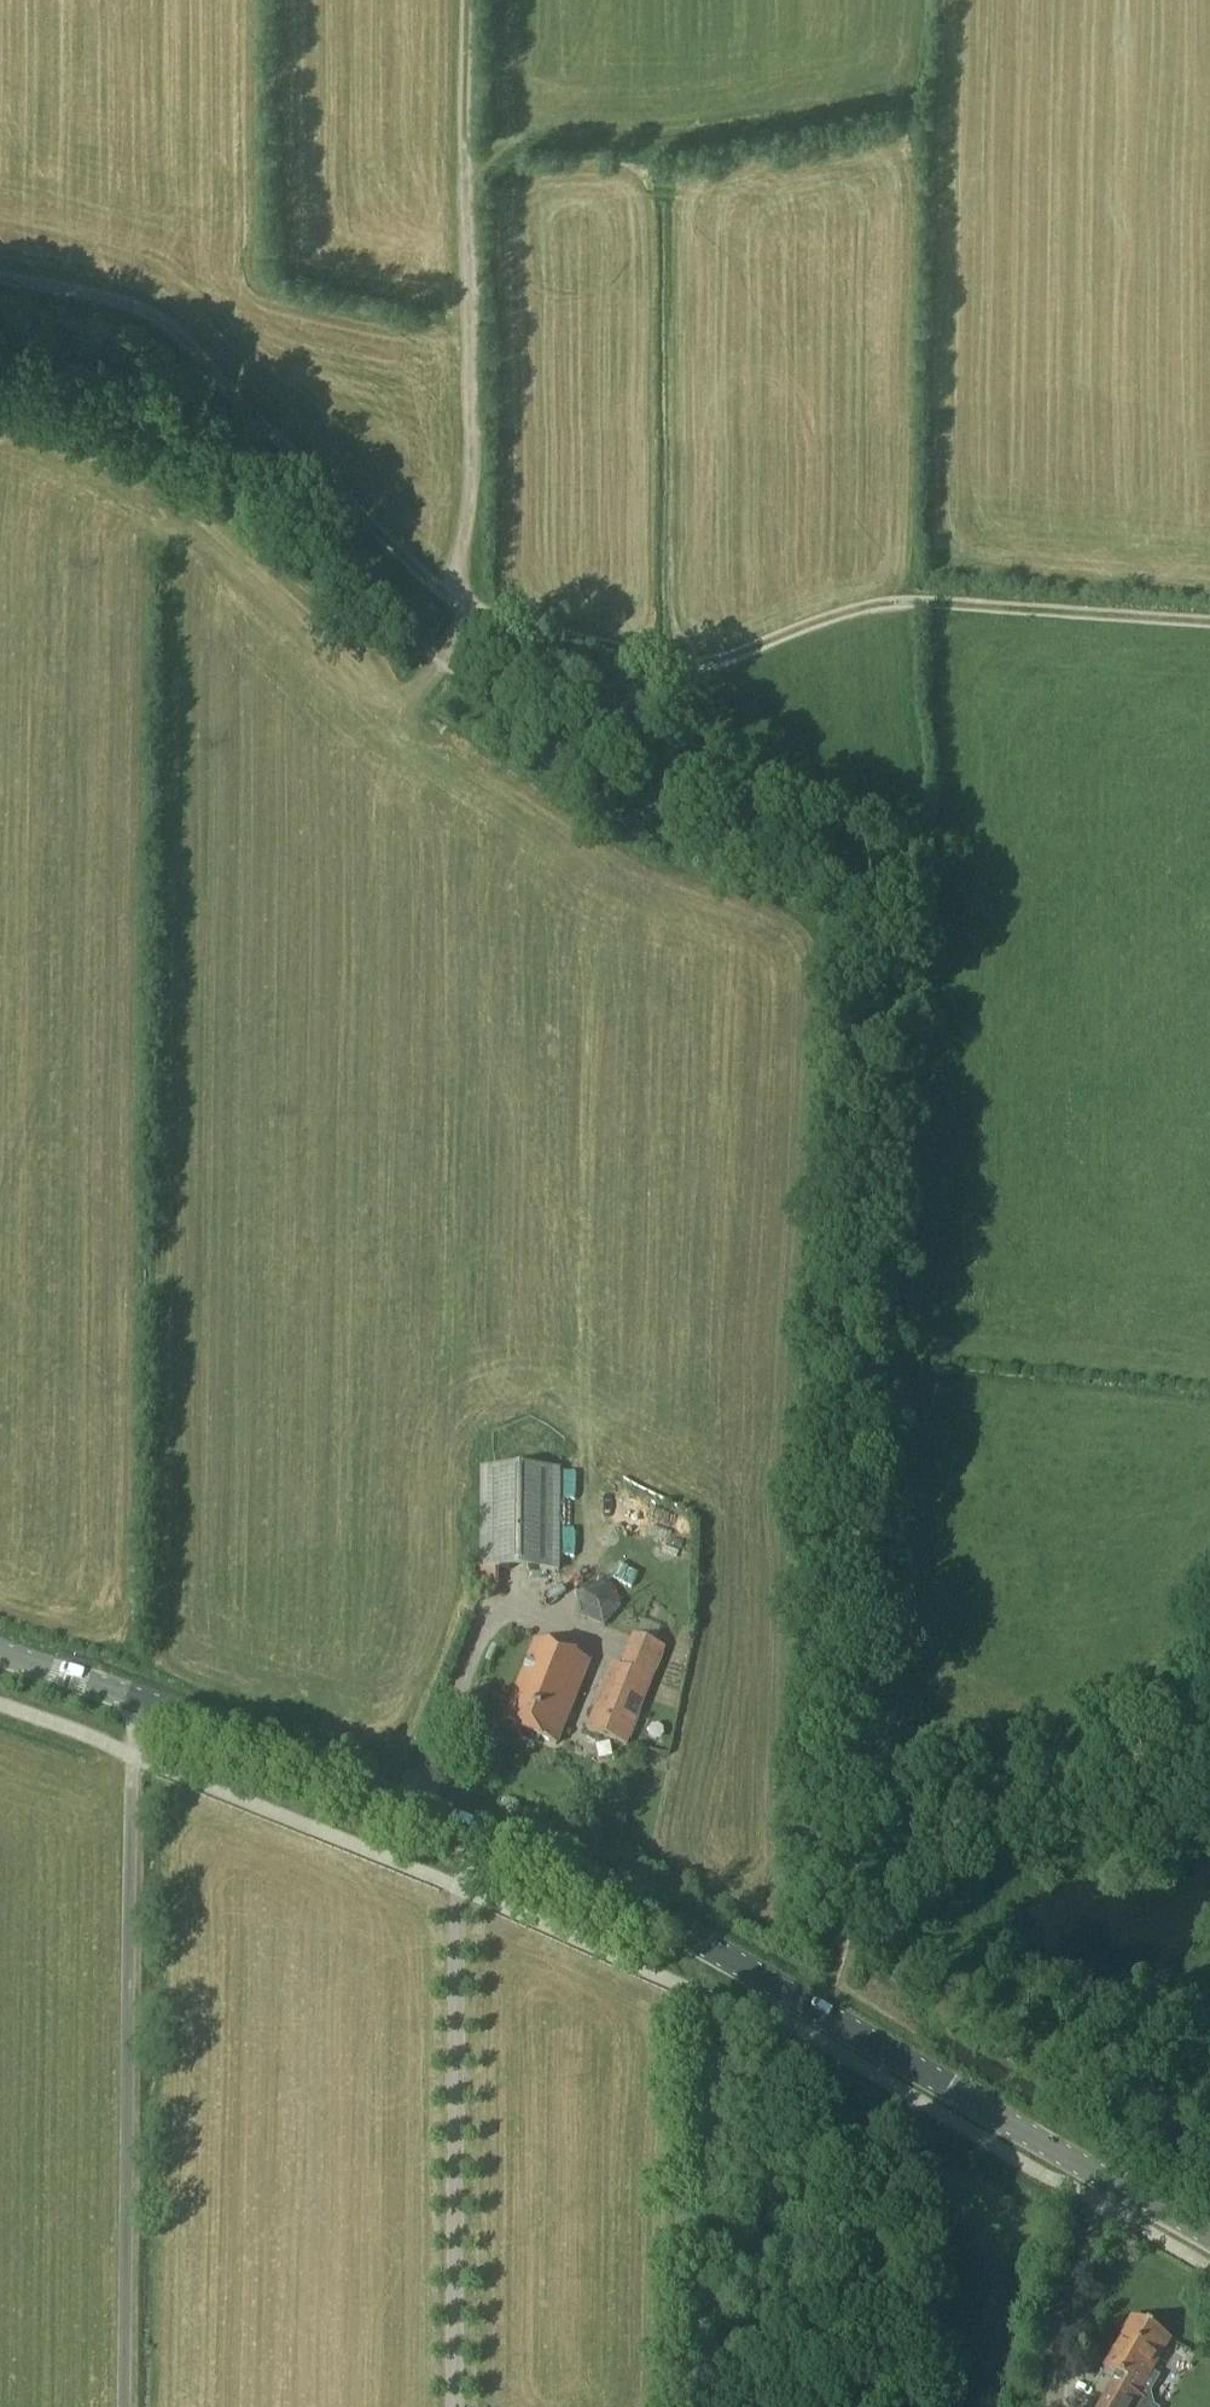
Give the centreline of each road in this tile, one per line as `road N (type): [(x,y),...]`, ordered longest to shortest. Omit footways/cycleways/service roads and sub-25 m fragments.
road 1 (tertiary): [(0,1649),(137,1694),(595,1880),(1209,2242)]

